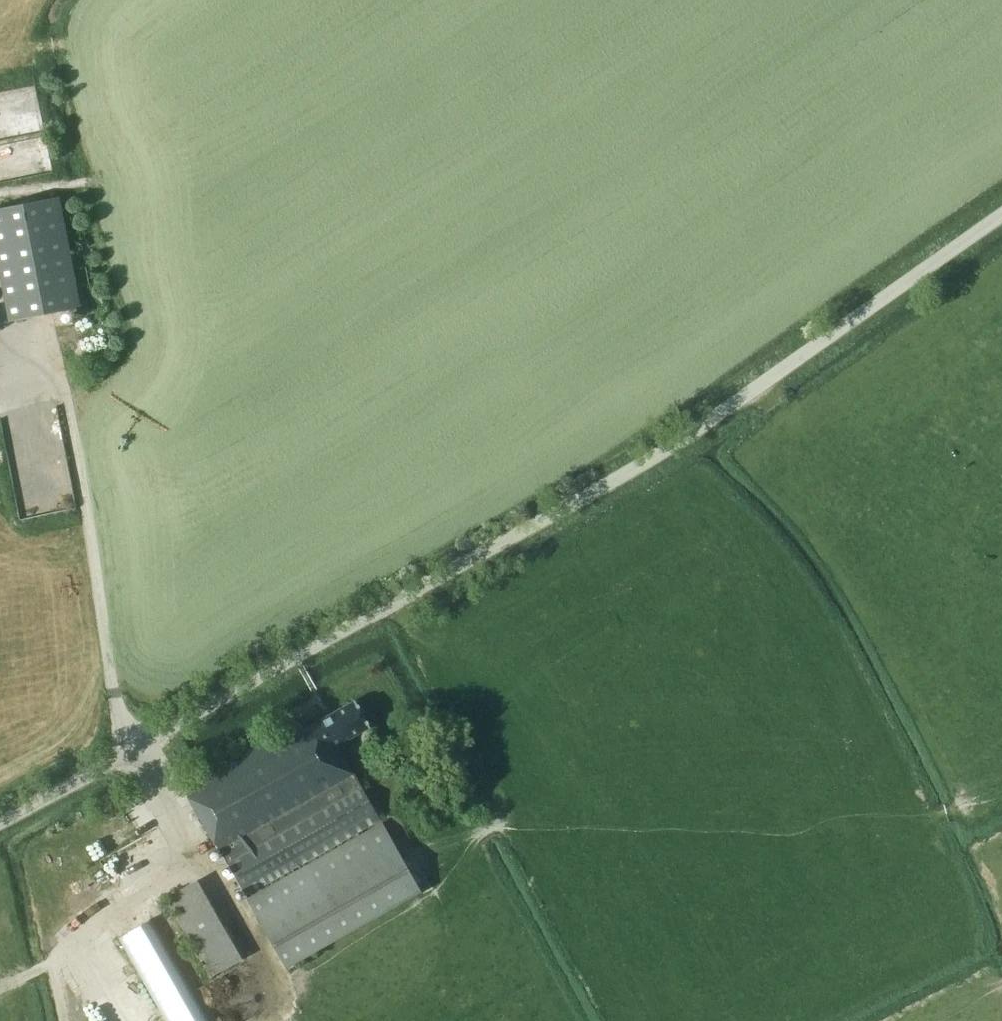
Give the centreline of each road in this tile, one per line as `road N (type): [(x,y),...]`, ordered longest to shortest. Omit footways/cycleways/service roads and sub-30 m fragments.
road 1 (unclassified): [(0,817),(683,443),(1001,215)]
road 2 (track): [(96,916),(61,955),(63,1020)]

